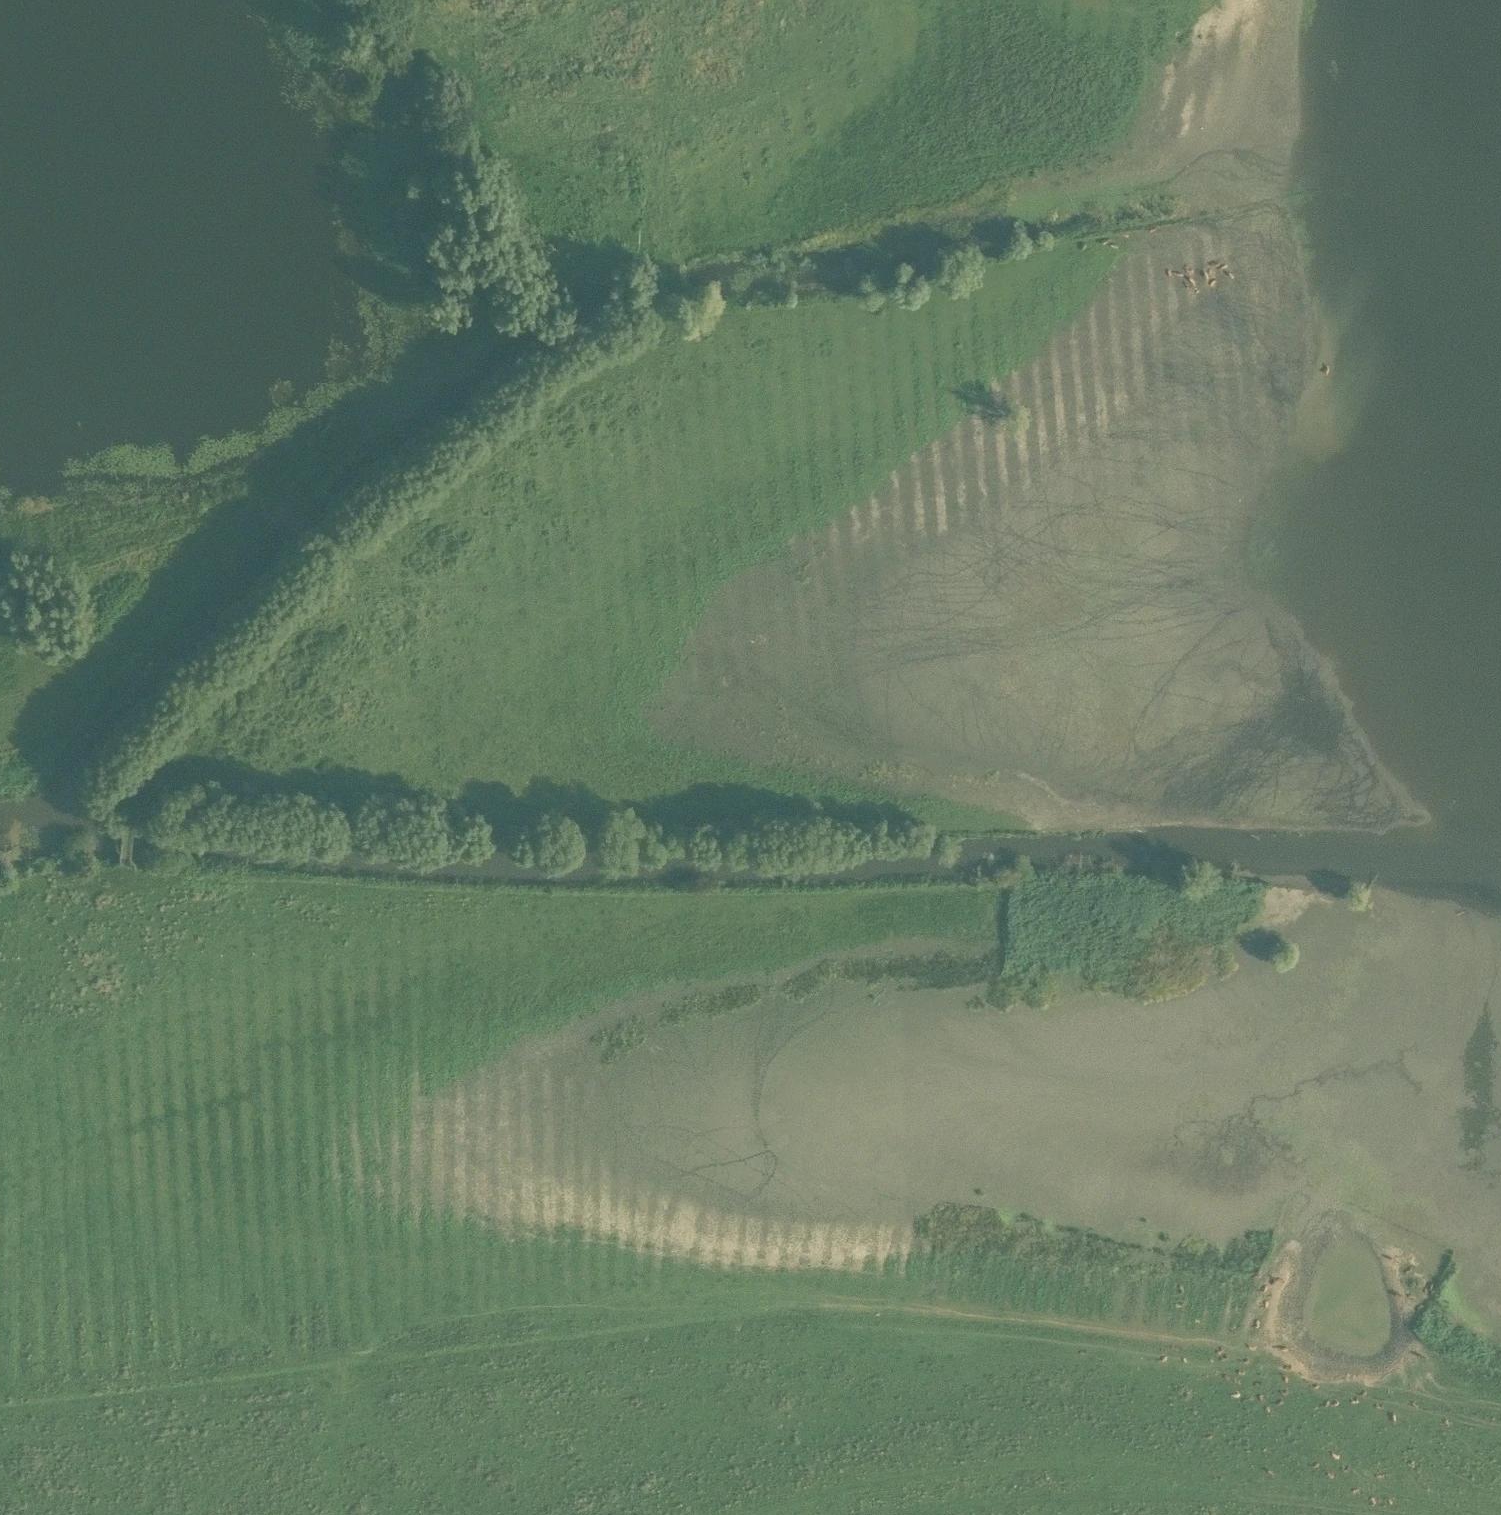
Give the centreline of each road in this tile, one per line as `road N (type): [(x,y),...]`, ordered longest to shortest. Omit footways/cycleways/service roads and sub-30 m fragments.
road 1 (track): [(124,887),(131,805),(170,742),(348,561),(451,469),(674,327),(649,120),(666,0)]
road 2 (track): [(80,682),(214,546),(254,518),(291,515),(348,561)]

